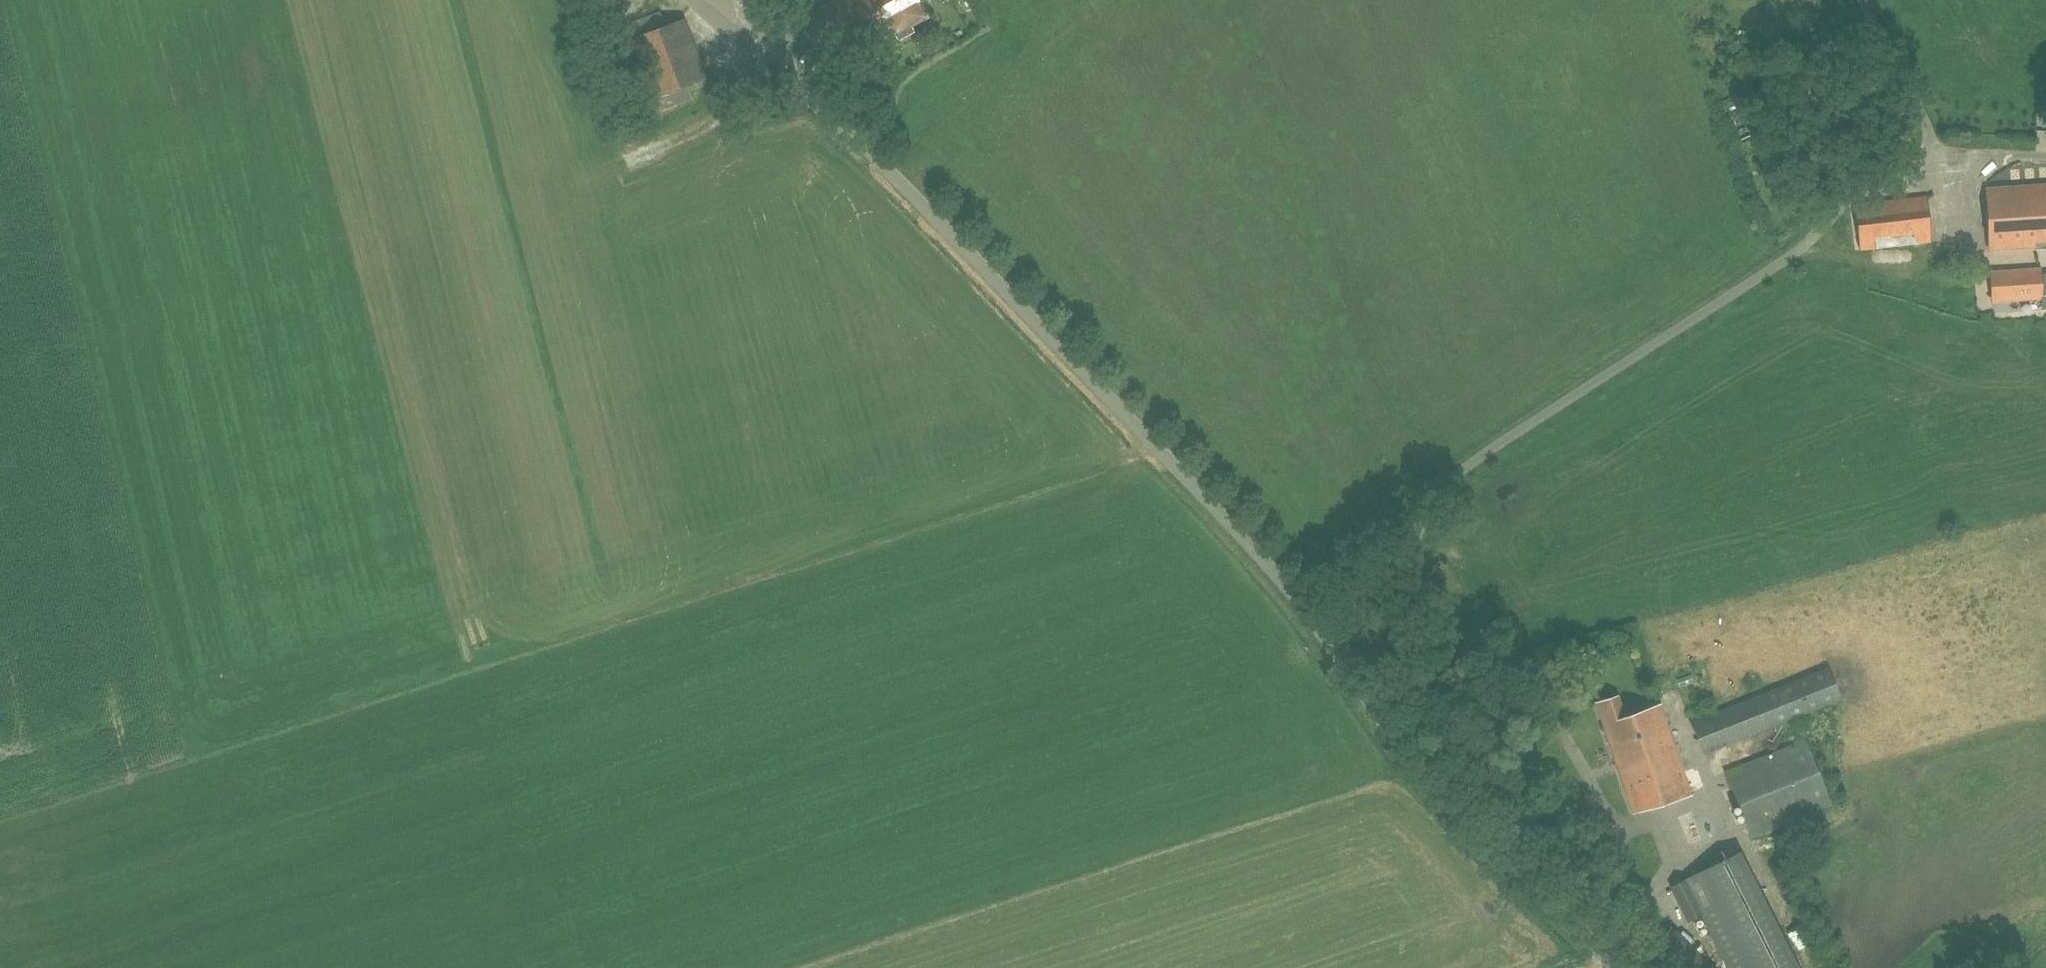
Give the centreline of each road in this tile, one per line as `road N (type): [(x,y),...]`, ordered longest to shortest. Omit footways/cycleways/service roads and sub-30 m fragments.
road 1 (unclassified): [(1330,641),(945,229),(702,0)]
road 2 (unclassified): [(1330,641),(1421,510),(1481,455),(1802,247),(1857,194),(1936,163)]
road 3 (unclassified): [(1610,967),(1508,868),(1330,641)]
road 4 (unclassified): [(1936,163),(1925,120),(1864,0)]

